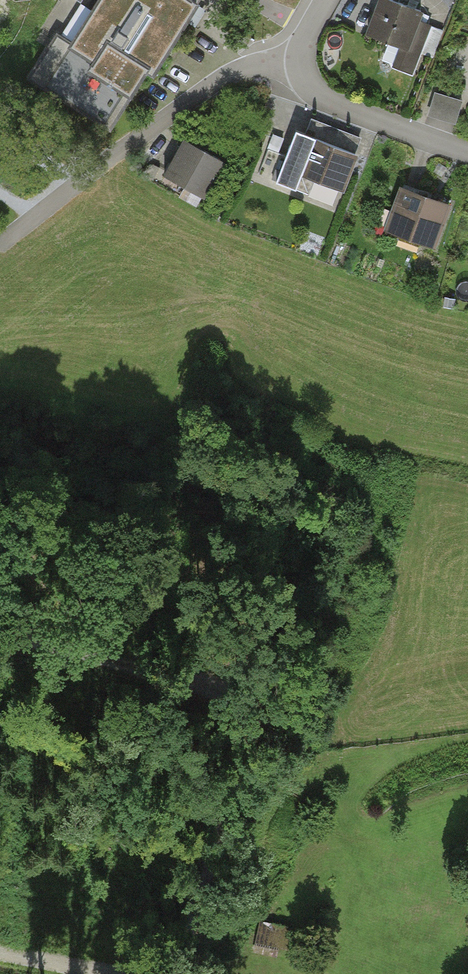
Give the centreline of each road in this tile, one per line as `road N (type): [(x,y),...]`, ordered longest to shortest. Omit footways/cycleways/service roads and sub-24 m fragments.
road 1 (track): [(0,632),(202,688),(241,723),(243,777),(185,973)]
road 2 (residential): [(300,62),(248,68),(209,87),(0,246)]
road 3 (residential): [(300,62),(310,87),(334,104),(467,155)]

